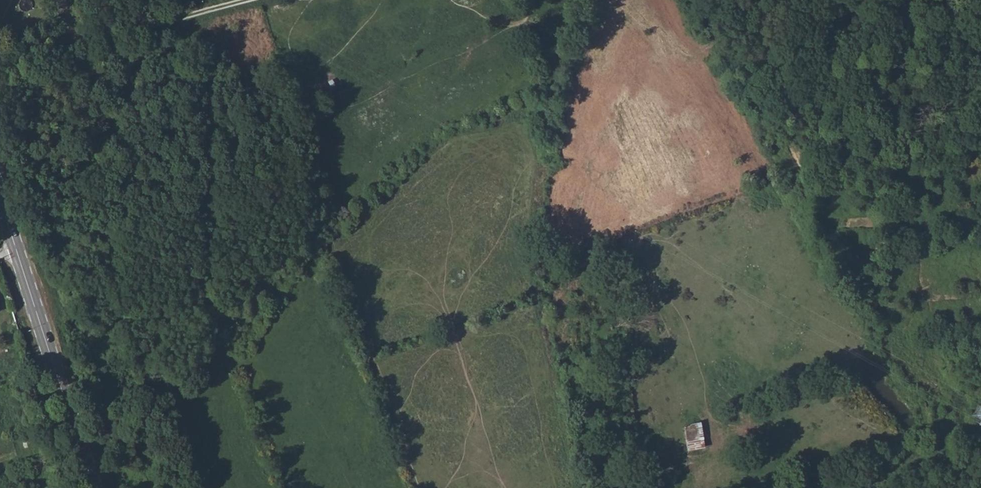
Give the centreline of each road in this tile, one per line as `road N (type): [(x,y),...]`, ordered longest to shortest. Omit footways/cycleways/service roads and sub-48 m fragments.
road 1 (secondary): [(0,197),(94,487)]

